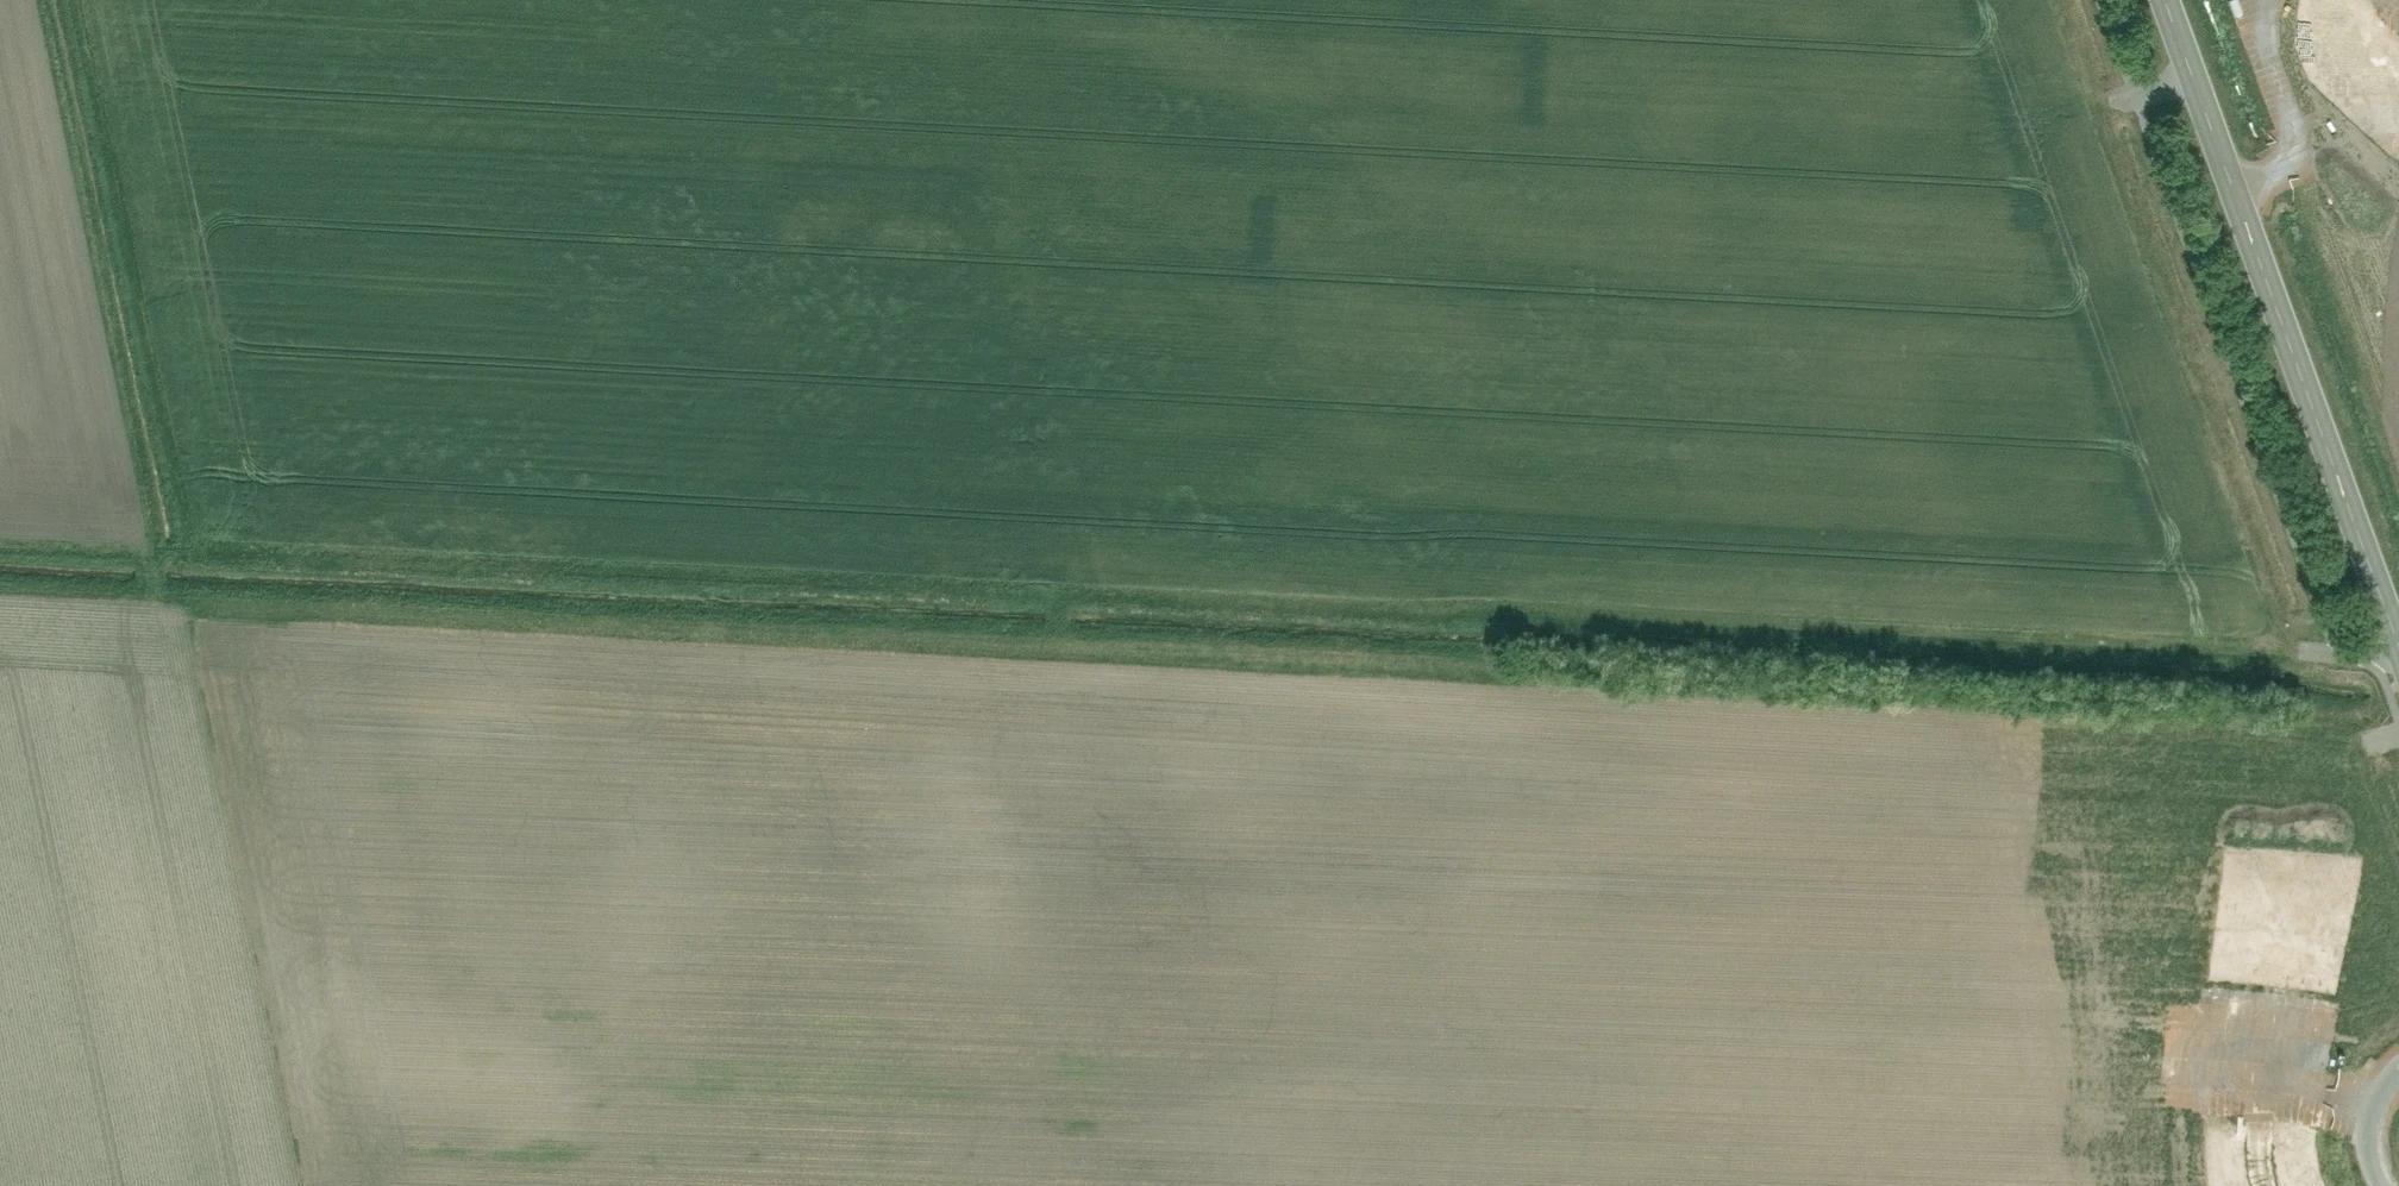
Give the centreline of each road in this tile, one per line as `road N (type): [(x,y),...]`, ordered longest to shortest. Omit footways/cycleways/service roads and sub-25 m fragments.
road 1 (tertiary): [(2398,640),(2167,0)]

